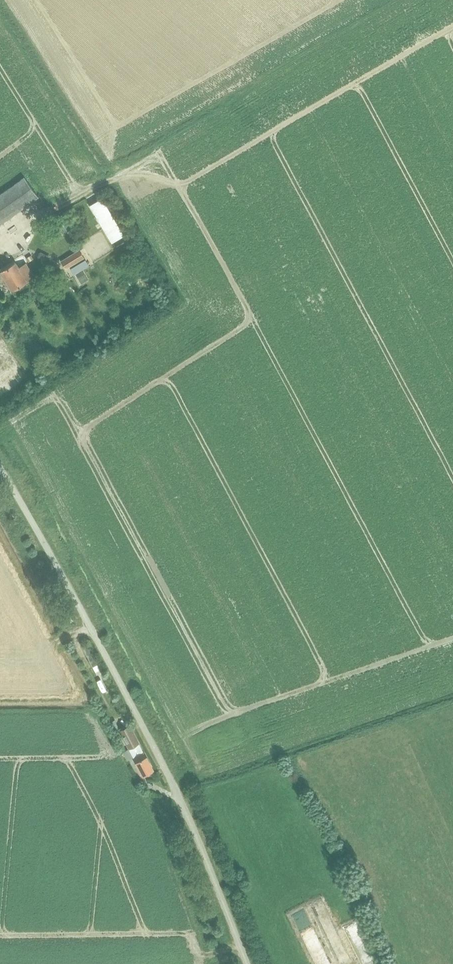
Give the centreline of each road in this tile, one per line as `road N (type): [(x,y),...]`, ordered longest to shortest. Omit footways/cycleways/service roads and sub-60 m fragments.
road 1 (unclassified): [(246,963),(179,796),(0,467)]

